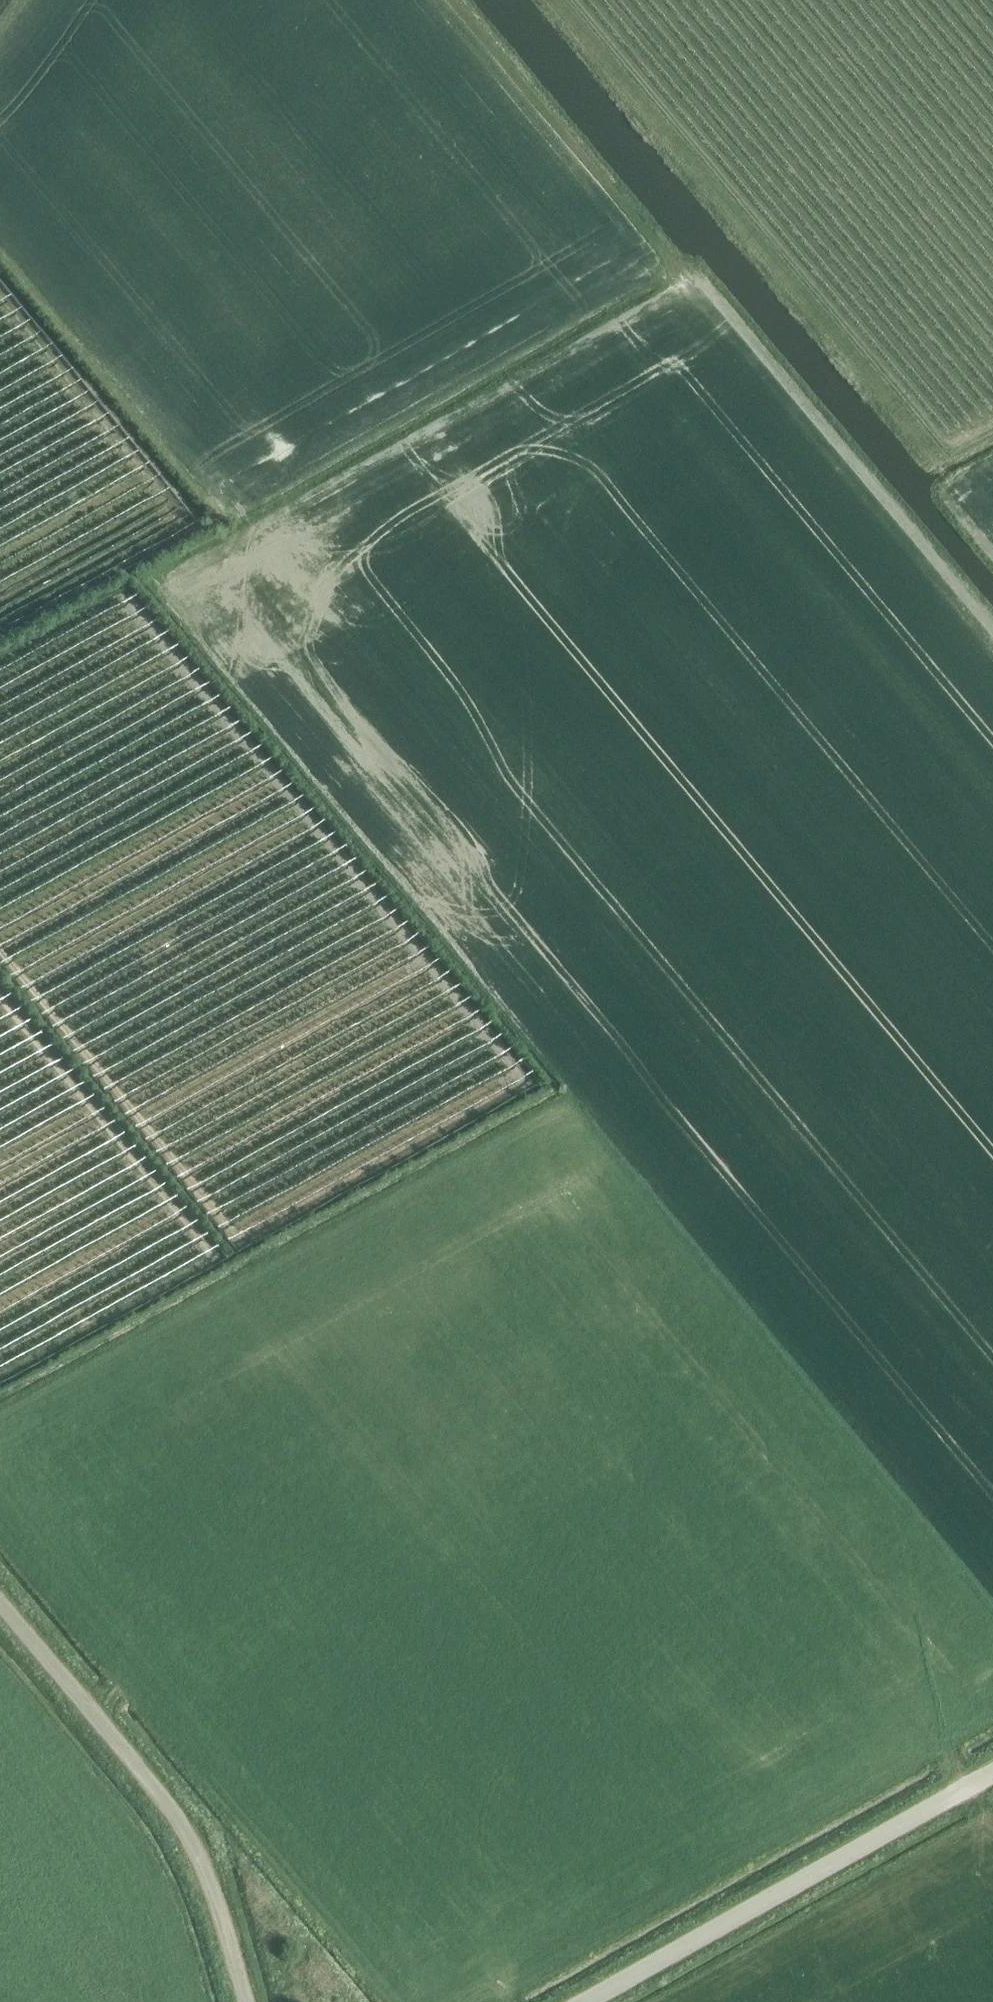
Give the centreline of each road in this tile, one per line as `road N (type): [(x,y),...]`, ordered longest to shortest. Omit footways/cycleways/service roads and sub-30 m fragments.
road 1 (unclassified): [(578,2001),(992,1769)]
road 2 (unclassified): [(247,2001),(207,1877),(175,1815),(0,1605)]

